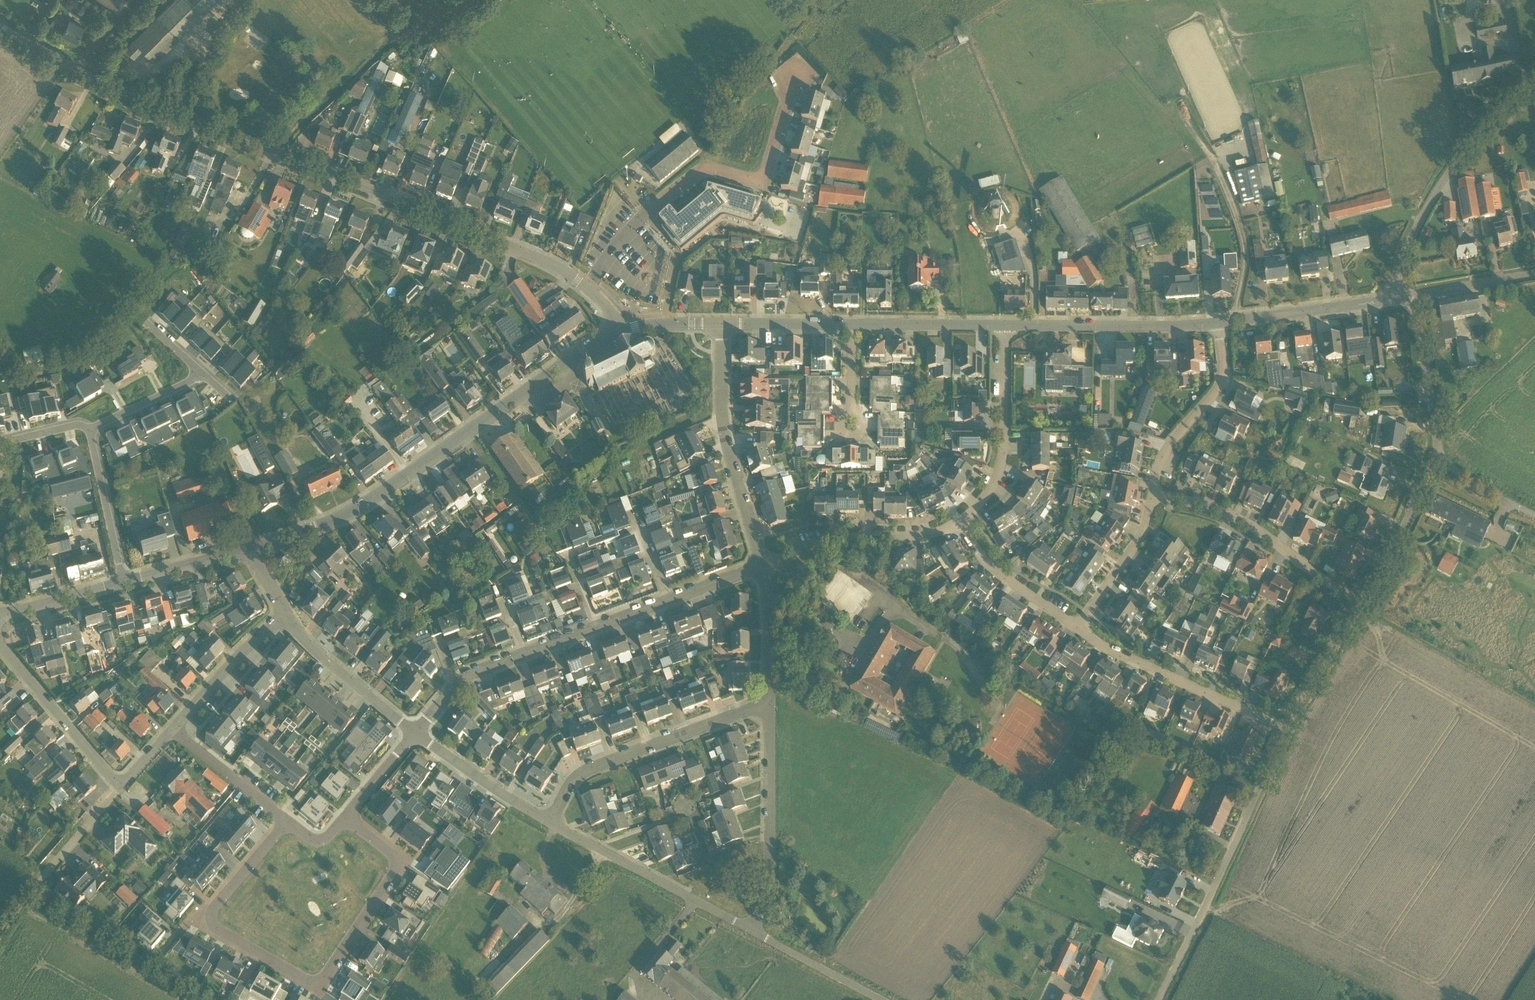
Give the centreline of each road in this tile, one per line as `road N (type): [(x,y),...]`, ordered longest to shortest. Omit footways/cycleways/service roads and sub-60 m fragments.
road 1 (residential): [(587,286),(550,262),(139,100),(33,46)]
road 2 (residential): [(346,819),(387,852),(396,875),(318,983),(210,921),(284,821)]
road 3 (tertiary): [(251,549),(362,507),(620,331)]
road 4 (unclassified): [(1156,999),(1281,730)]
road 5 (unclassified): [(1400,299),(1400,262),(1423,211),(1489,119),(1534,78)]
road 6 (residential): [(546,816),(588,760),(769,705)]
road 7 (residential): [(763,565),(722,432),(719,324)]
road 8 (residential): [(1360,598),(1228,512),(1153,493)]
road 9 (residential): [(750,929),(546,816)]
road 10 (residential): [(1281,730),(1078,624)]
road 11 (residential): [(750,929),(771,879),(769,705)]
road 12 (tertiary): [(1221,321),(1005,324)]
road 13 (residential): [(645,214),(703,170),(749,180),(766,171),(787,100)]
road 14 (residential): [(763,565),(824,541),(932,536),(963,520)]
road 15 (residential): [(963,520),(1000,469),(1005,324)]
road 16 (residential): [(1153,493),(1169,443),(1216,388),(1221,321)]
road 17 (residential): [(120,787),(0,643)]
road 18 (tertiary): [(1400,299),(1221,321)]
road 19 (residential): [(415,734),(285,616)]
road 20 (residential): [(169,730),(256,636),(285,616)]
road 21 (residential): [(1436,457),(1413,297)]
road 22 (residential): [(1360,598),(1436,457)]
road 23 (unclassified): [(125,583),(86,429)]
road 24 (tertiary): [(1005,324),(849,322)]
road 25 (residential): [(1078,624),(1032,593),(963,520)]
road 26 (residential): [(546,816),(415,734)]
road 27 (residential): [(1281,730),(1360,598)]
road 28 (residential): [(21,904),(120,787)]
road 29 (residential): [(1078,624),(1131,548),(1153,493)]
road 30 (residential): [(884,999),(750,929)]
road 31 (residential): [(169,730),(284,821)]
road 32 (residential): [(769,705),(763,565)]
road 33 (tertiary): [(125,583),(251,549)]
road 34 (tertiary): [(849,322),(719,324)]
road 35 (tertiary): [(0,613),(125,583)]
road 36 (tertiary): [(1413,297),(1534,273)]
road 37 (residential): [(664,323),(677,251),(645,214)]

